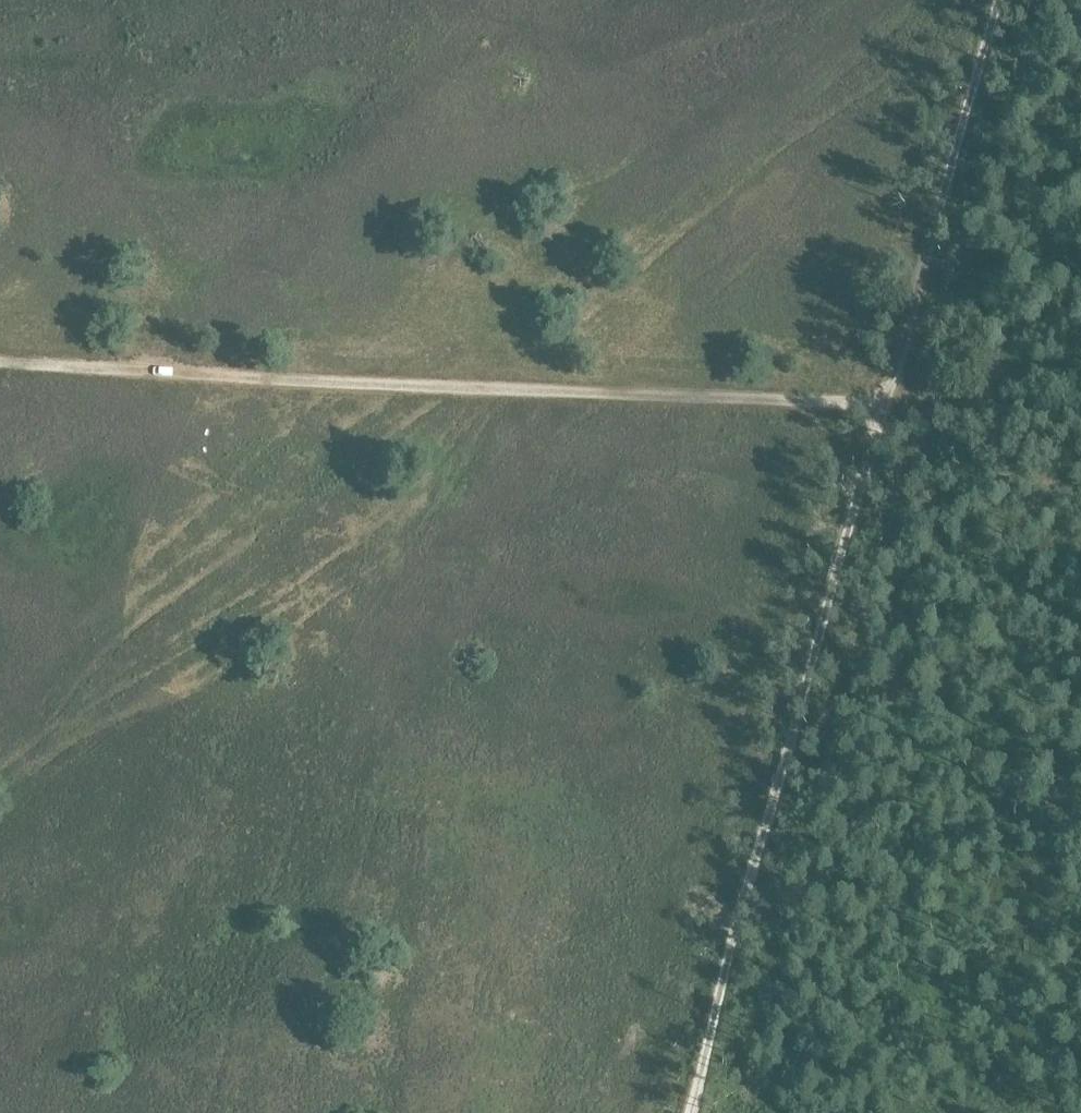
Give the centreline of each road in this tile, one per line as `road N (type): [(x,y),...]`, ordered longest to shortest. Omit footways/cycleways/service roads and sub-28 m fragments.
road 1 (track): [(684,1112),(997,0)]
road 2 (track): [(0,363),(1080,414)]

